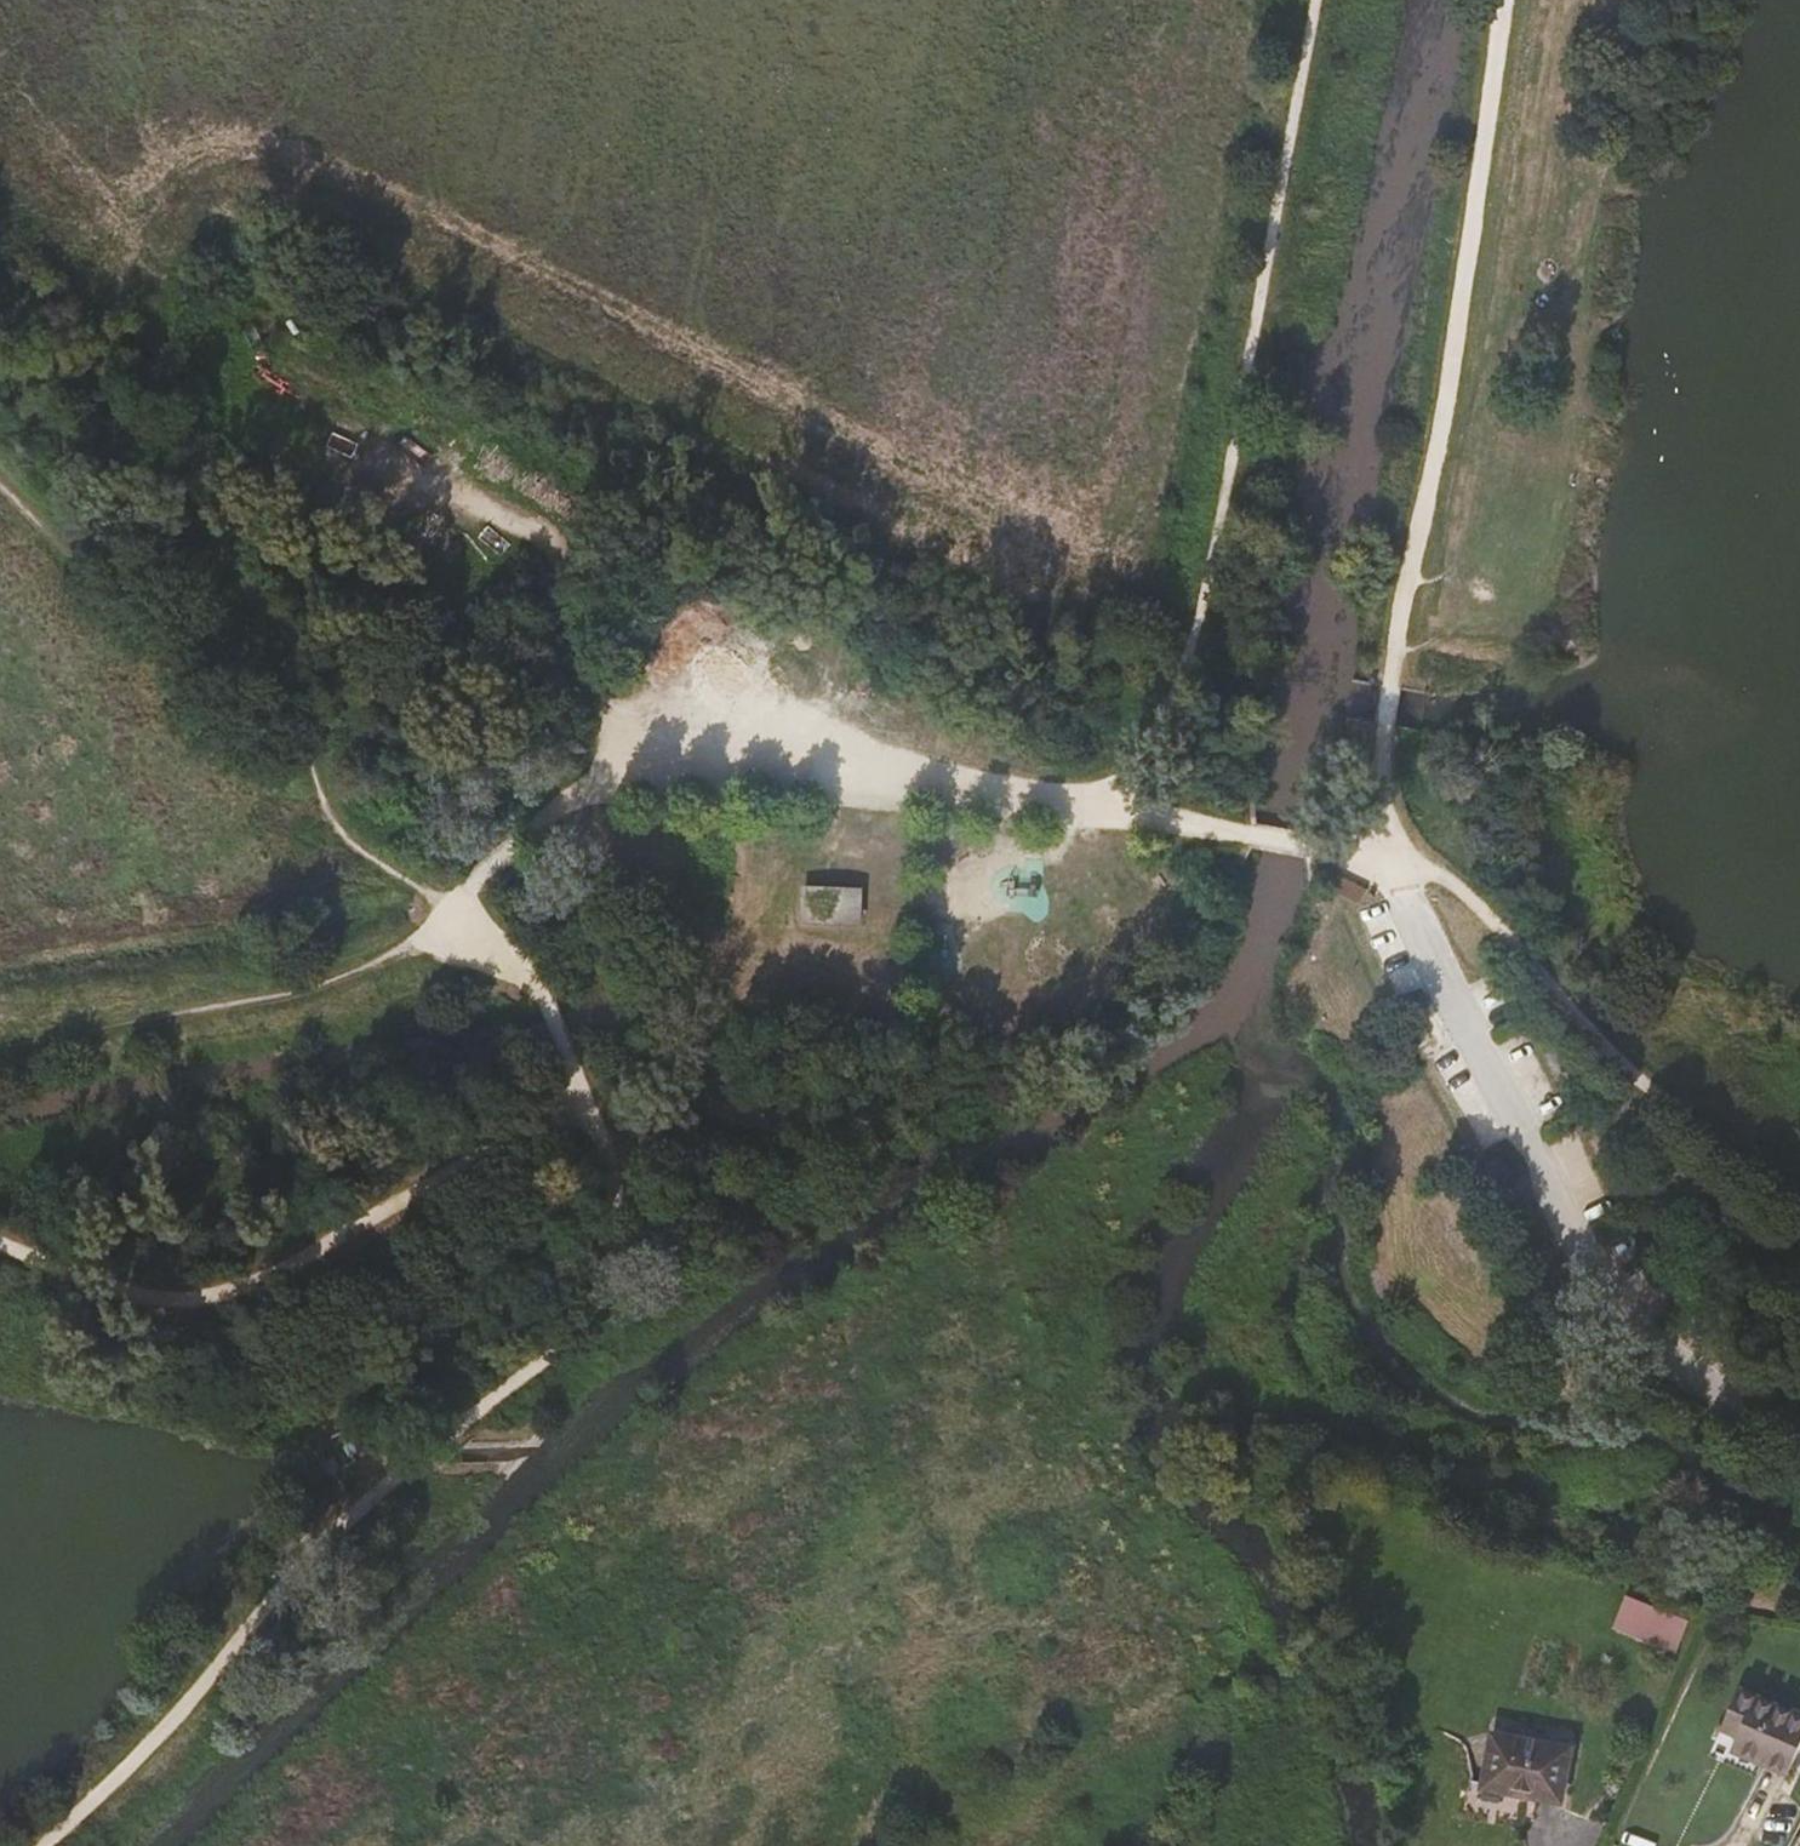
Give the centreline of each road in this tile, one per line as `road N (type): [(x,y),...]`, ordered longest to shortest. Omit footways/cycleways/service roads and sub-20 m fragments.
road 1 (track): [(0,1040),(355,969),(457,921)]

